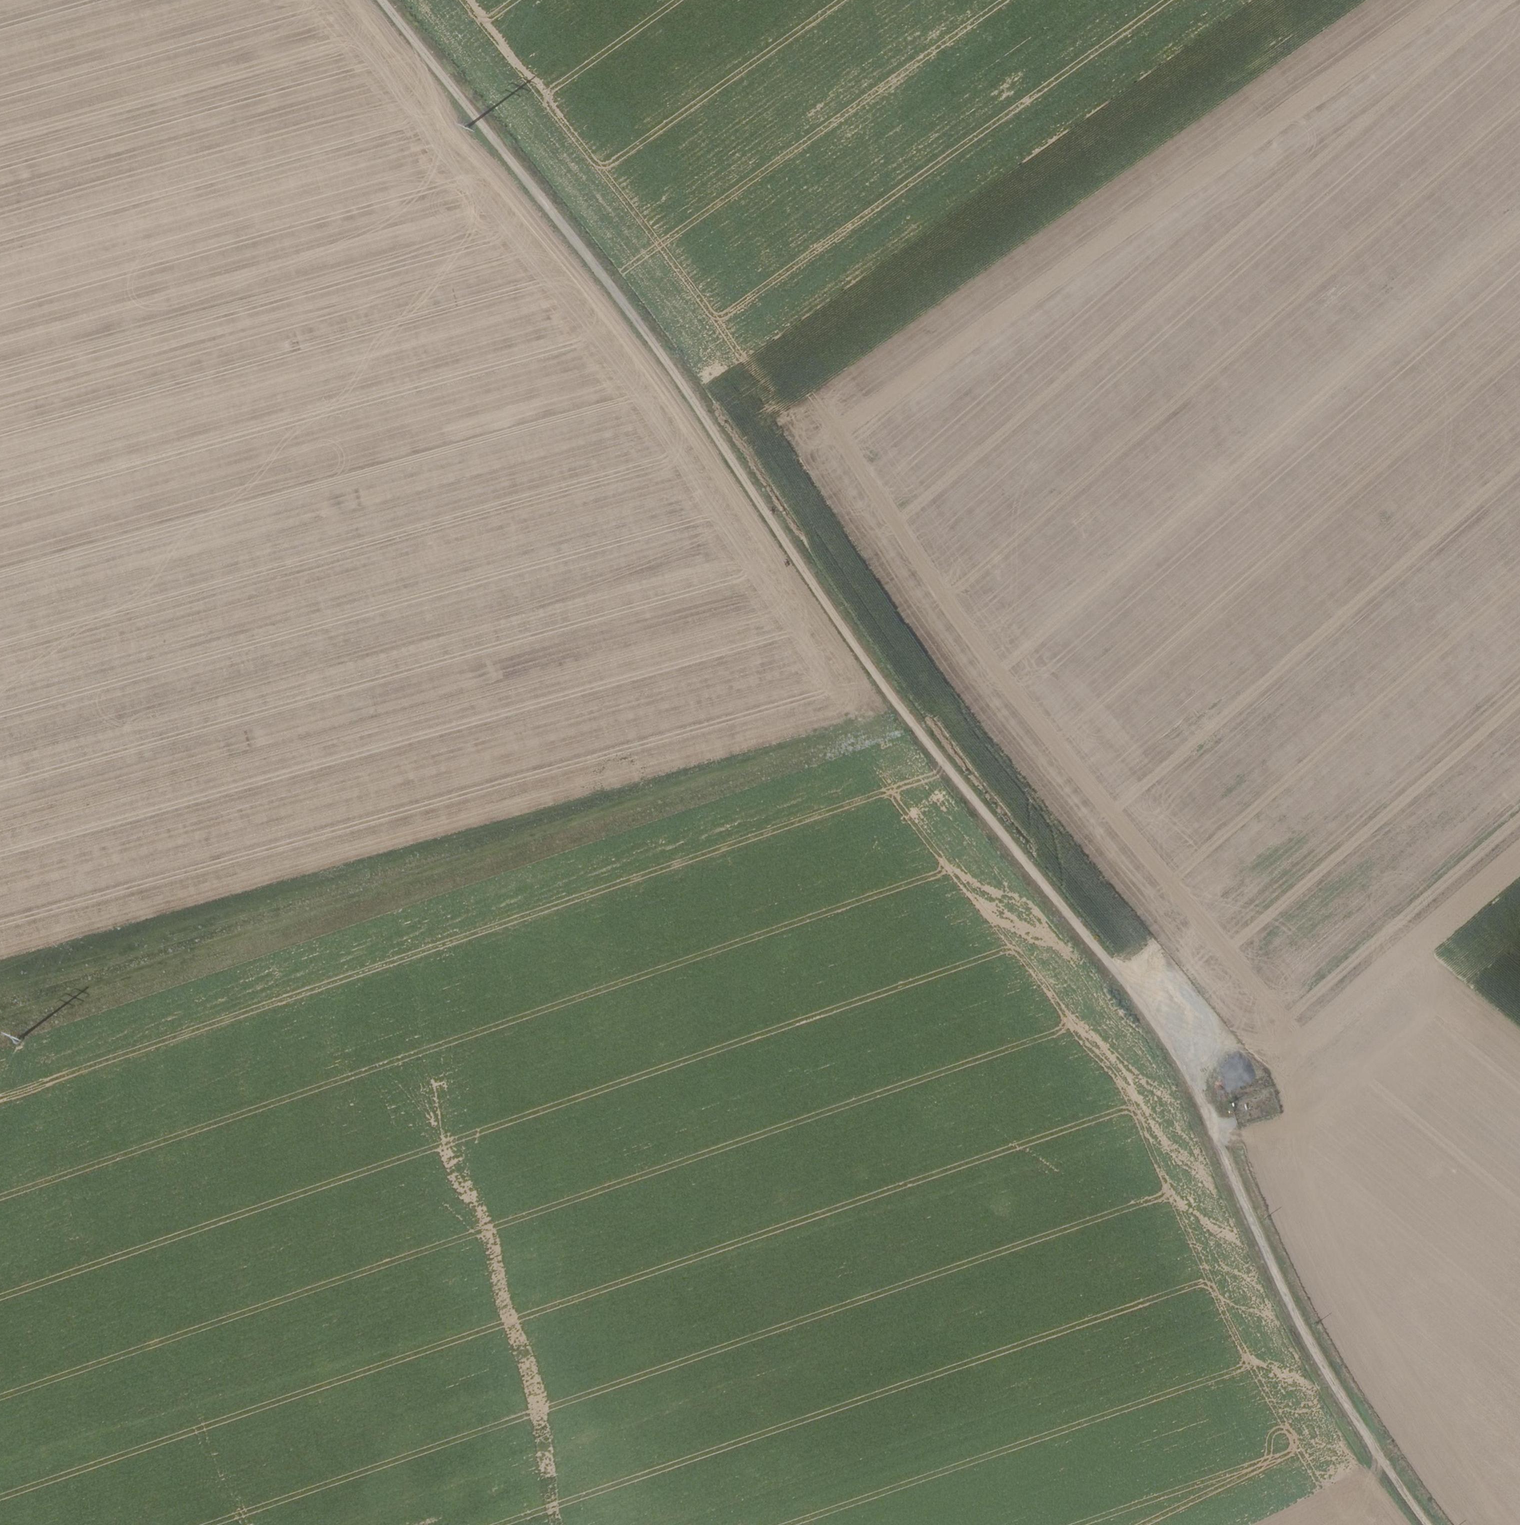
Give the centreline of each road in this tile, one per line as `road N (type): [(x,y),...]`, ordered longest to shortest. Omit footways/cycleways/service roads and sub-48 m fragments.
road 1 (track): [(378,0),(521,177),(902,714),(1160,1031),(1216,1120),(1260,1243),(1309,1342),(1430,1524)]

